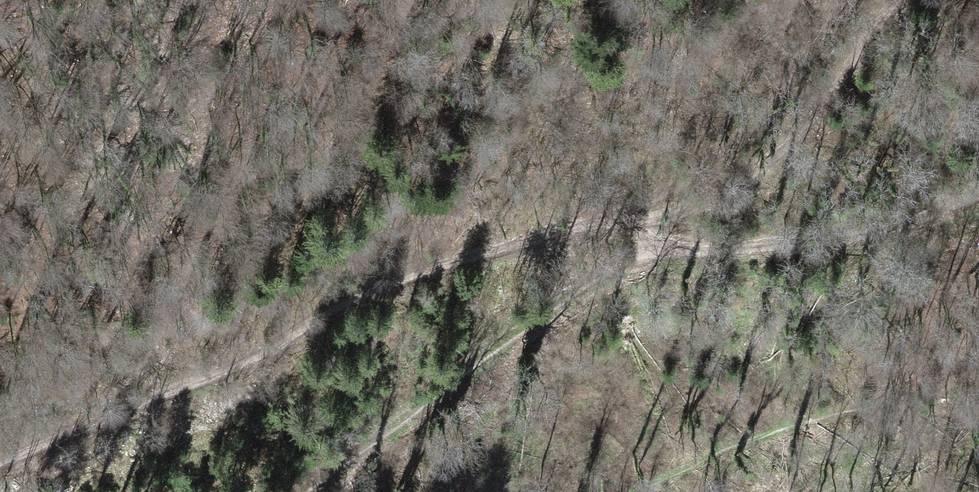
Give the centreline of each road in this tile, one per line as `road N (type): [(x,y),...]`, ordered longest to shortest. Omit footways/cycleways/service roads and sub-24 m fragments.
road 1 (track): [(0,467),(453,257),(587,225),(676,226)]
road 2 (track): [(291,491),(340,452),(627,271),(676,226)]
road 3 (track): [(676,226),(825,239),(978,197)]

